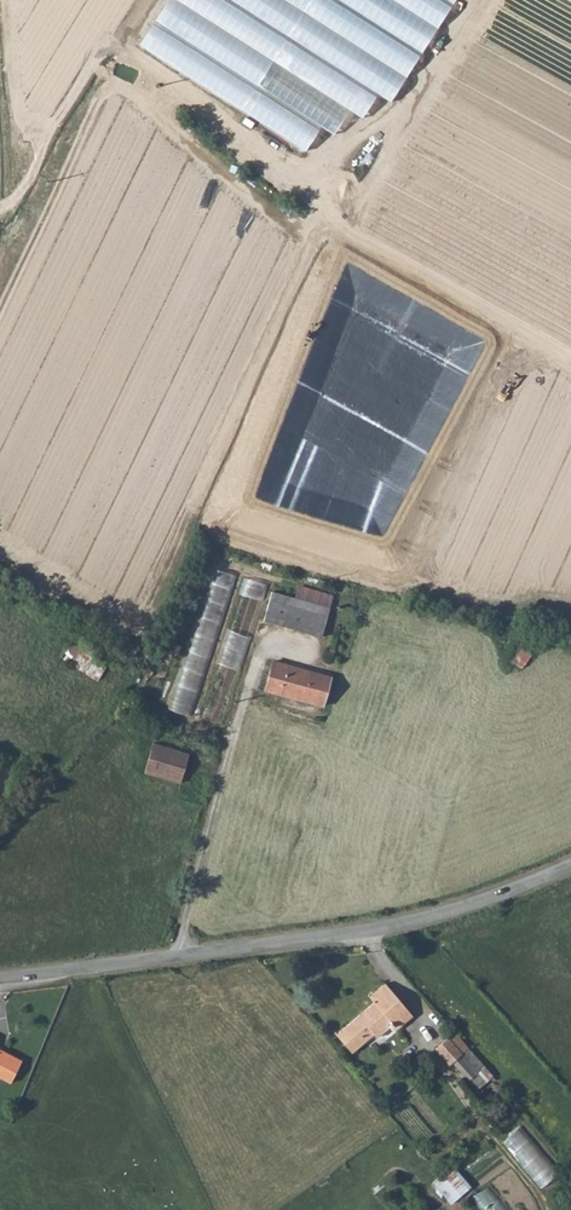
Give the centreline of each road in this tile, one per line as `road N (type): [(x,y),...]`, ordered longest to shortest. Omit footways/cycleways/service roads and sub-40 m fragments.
road 1 (tertiary): [(0,979),(362,931),(470,904),(570,863)]
road 2 (track): [(0,207),(24,184),(51,128),(111,45),(130,49),(300,172),(327,208)]
road 3 (track): [(570,345),(327,208)]

